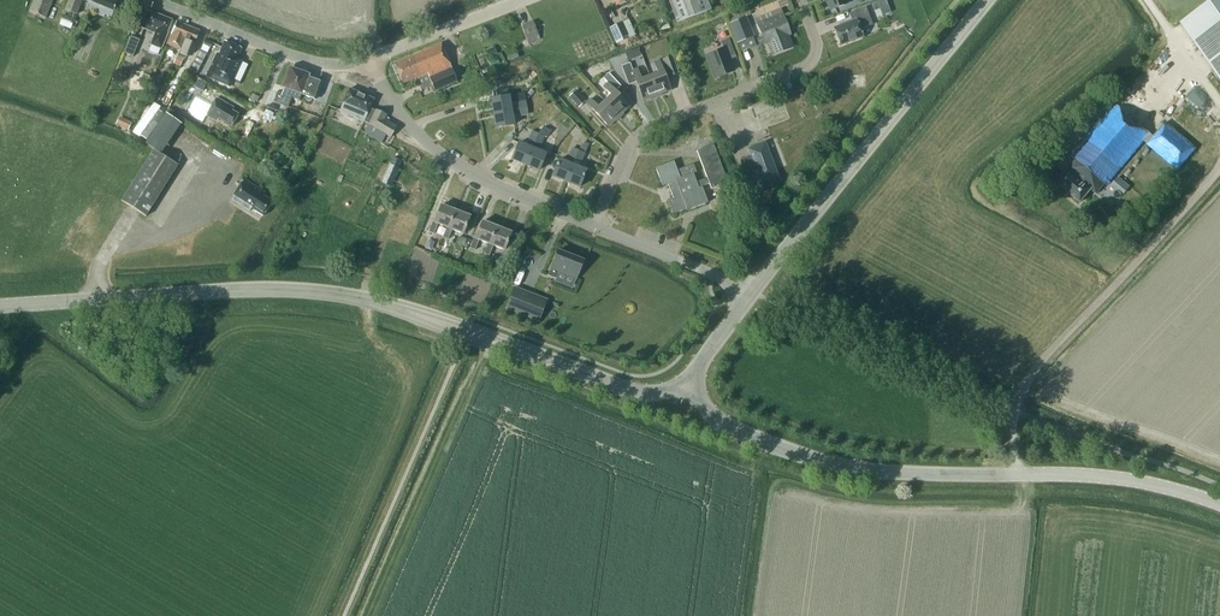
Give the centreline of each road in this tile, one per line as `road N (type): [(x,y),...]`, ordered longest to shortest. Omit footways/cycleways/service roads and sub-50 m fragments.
road 1 (tertiary): [(1219,504),(1114,477),(838,465),(727,426),(685,392)]
road 2 (tertiary): [(395,306),(268,288),(0,305)]
road 3 (tertiary): [(751,292),(987,0)]
road 4 (residential): [(594,226),(628,146),(644,130),(811,62),(817,43),(801,0)]
road 5 (residential): [(594,226),(438,152),(398,112),(369,58)]
road 6 (unclassified): [(369,58),(306,59),(155,0)]
road 7 (residential): [(751,292),(594,226)]
road 8 (unclassified): [(518,0),(369,58)]
road 9 (tertiary): [(685,392),(634,391),(537,355)]
road 10 (tertiary): [(395,306),(465,338),(537,355)]
road 11 (tertiary): [(537,355),(395,306)]
road 12 (tertiary): [(685,392),(751,292)]

